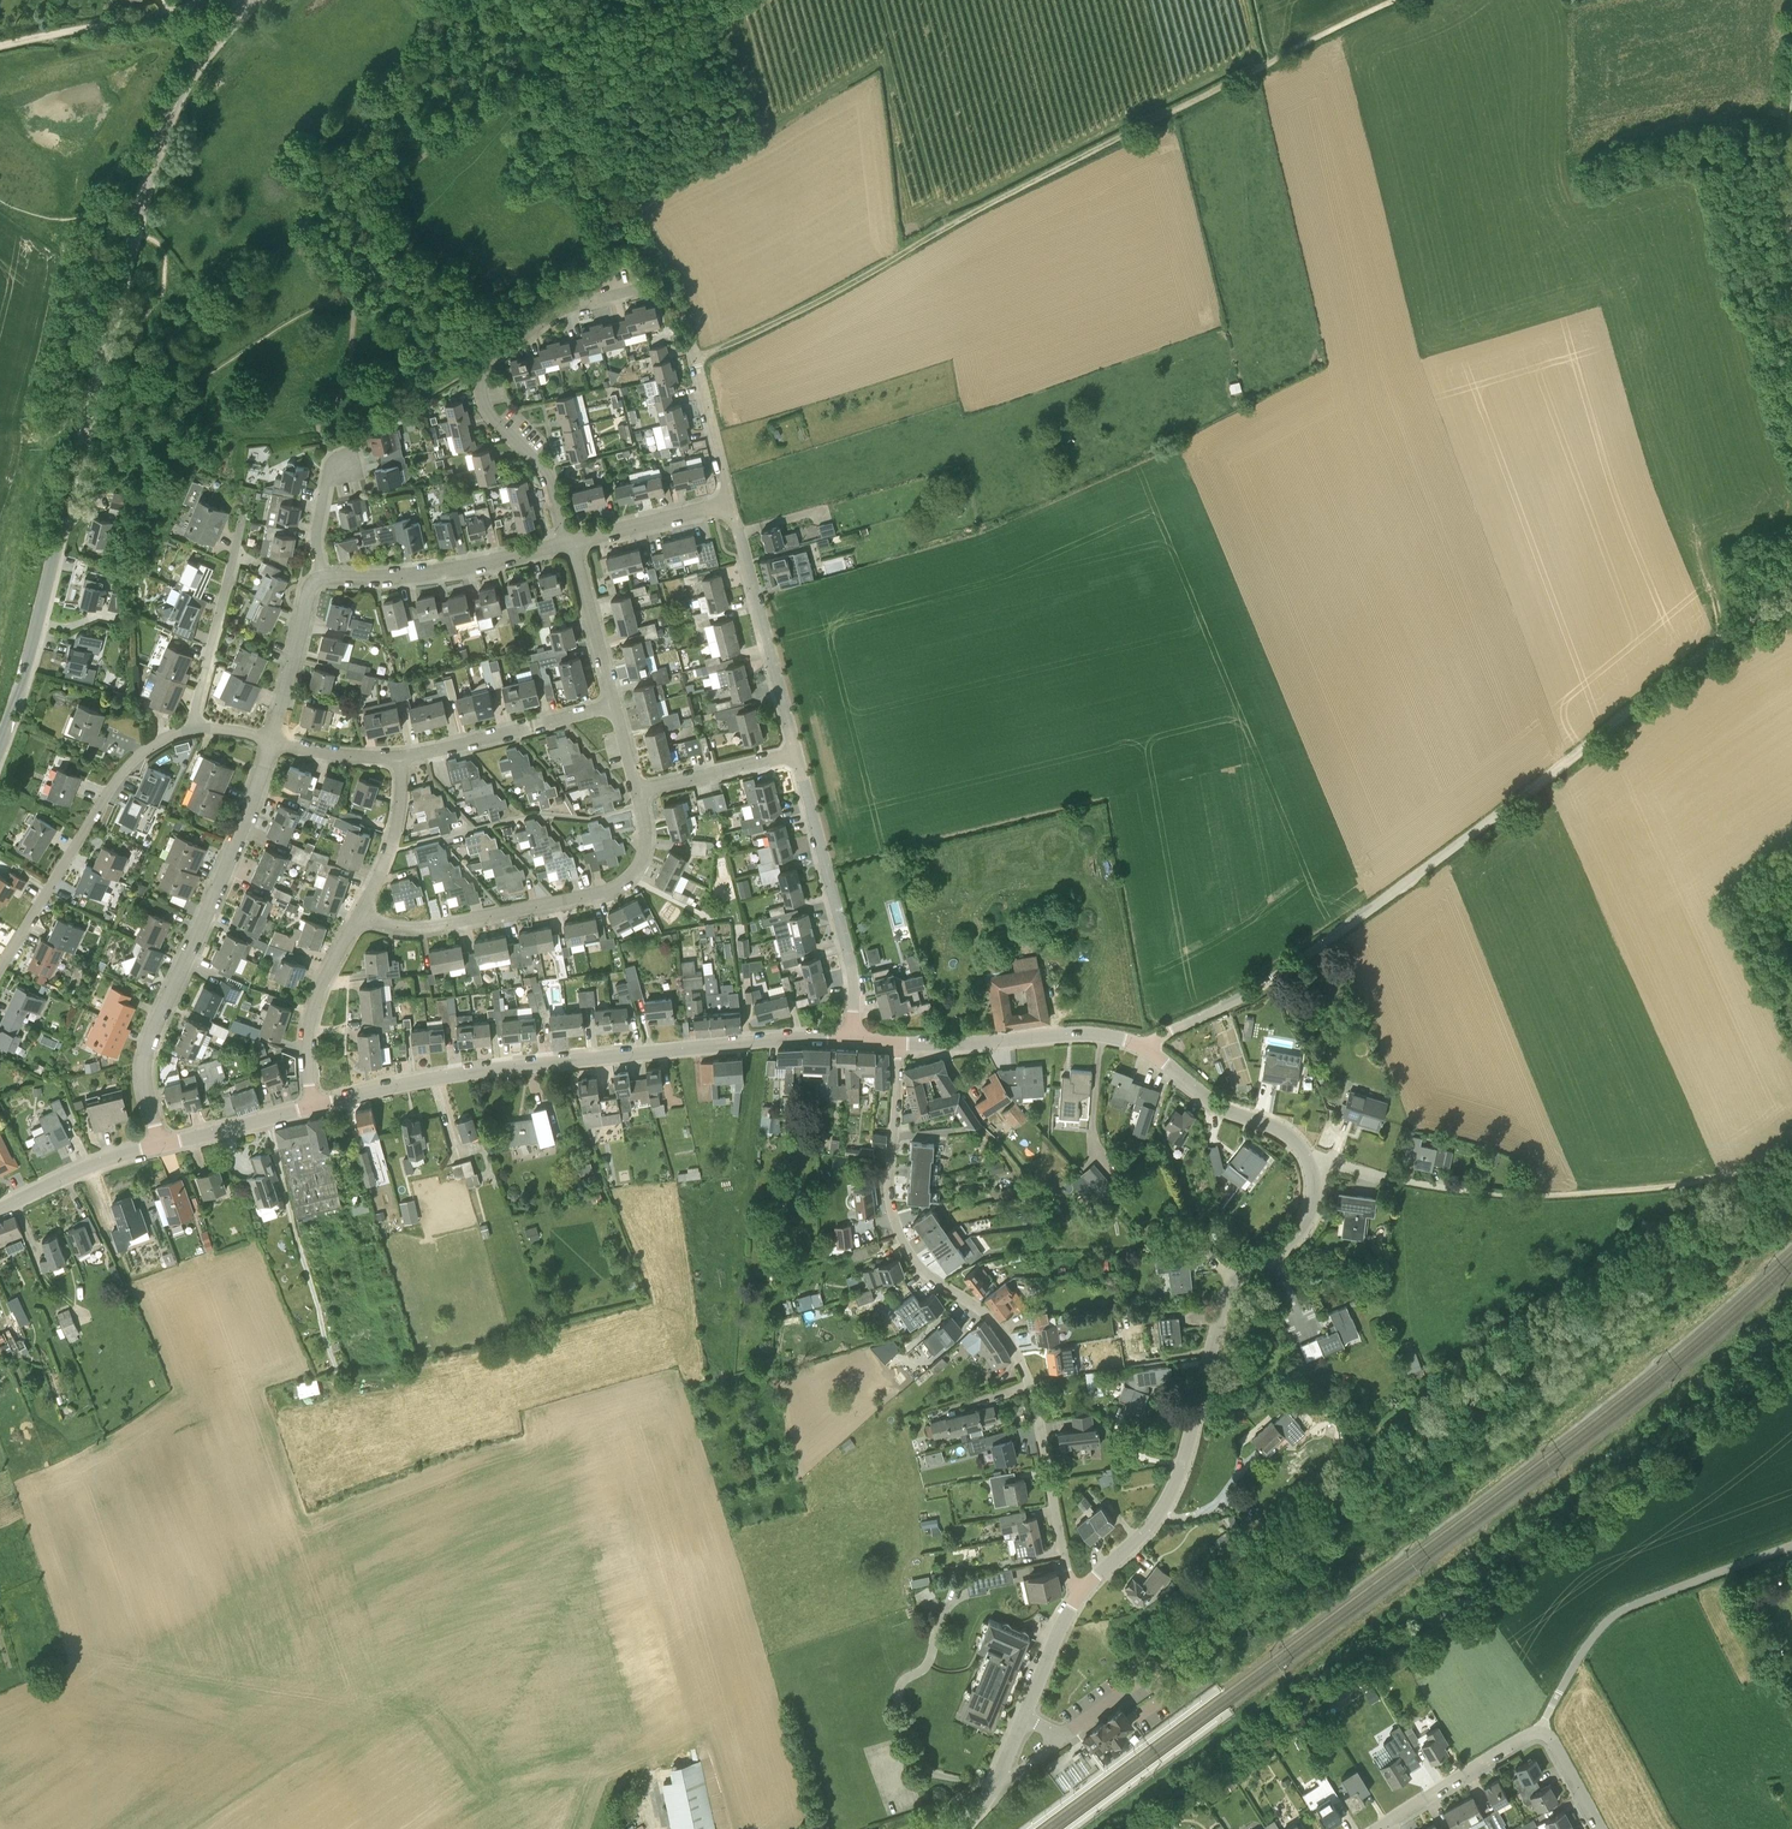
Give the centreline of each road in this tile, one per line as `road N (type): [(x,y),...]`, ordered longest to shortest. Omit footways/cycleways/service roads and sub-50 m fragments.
road 1 (tertiary): [(0,745),(163,125),(198,60),(251,0)]
road 2 (unclassified): [(1150,1048),(1312,953),(1660,685),(1791,600)]
road 3 (tertiary): [(1079,1593),(1168,1502),(1231,1281),(1298,1236),(1314,1208),(1311,1164),(1293,1139),(1223,1109),(1150,1048)]
road 4 (track): [(696,359),(1274,61)]
road 5 (residential): [(897,1043),(893,1213),(913,1258),(989,1316),(1017,1354),(1079,1593)]
road 6 (tertiary): [(314,1106),(499,1069),(851,1039)]
road 7 (residential): [(160,1144),(145,1054),(271,741)]
road 8 (residential): [(568,542),(545,470),(486,404),(485,370),(563,309),(644,287)]
road 9 (residential): [(361,911),(387,924),(424,927),(605,892),(642,859),(646,832),(636,791)]
road 10 (track): [(1487,1192),(1562,1194),(1705,1180),(1748,1165),(1791,1135)]
road 11 (residential): [(0,967),(121,773),(158,742),(195,729)]
road 12 (residential): [(851,1039),(853,975),(797,753)]
road 13 (unclassified): [(1560,1692),(1595,1634),(1621,1611),(1791,1545)]
road 14 (tertiary): [(961,1828),(990,1797),(1079,1593)]
road 15 (residential): [(797,753),(729,504)]
road 16 (tertiary): [(1150,1048),(1084,1033),(897,1043)]
road 17 (residential): [(320,577),(423,573),(568,542)]
road 18 (track): [(0,45),(208,1),(242,9)]
road 19 (residential): [(615,705),(400,756)]
road 20 (residential): [(195,729),(244,515)]
road 21 (residential): [(314,1106),(307,1050),(313,1009),(361,911)]
road 22 (residential): [(1376,1828),(1541,1732)]
road 23 (track): [(1487,1192),(1311,1164)]
road 24 (tertiary): [(0,1208),(92,1163),(160,1144)]
road 25 (residential): [(271,741),(308,591),(320,577)]
road 26 (residential): [(729,504),(690,338)]
road 27 (residential): [(615,705),(568,542)]
road 28 (residential): [(568,542),(729,504)]
road 29 (residential): [(636,791),(797,753)]
road 30 (residential): [(361,911),(397,828),(400,756)]
road 31 (tertiary): [(160,1144),(314,1106)]
road 32 (residential): [(320,577),(316,535),(328,471),(359,462)]
road 33 (track): [(1274,61),(1397,0)]
road 34 (residential): [(400,756),(271,741)]

